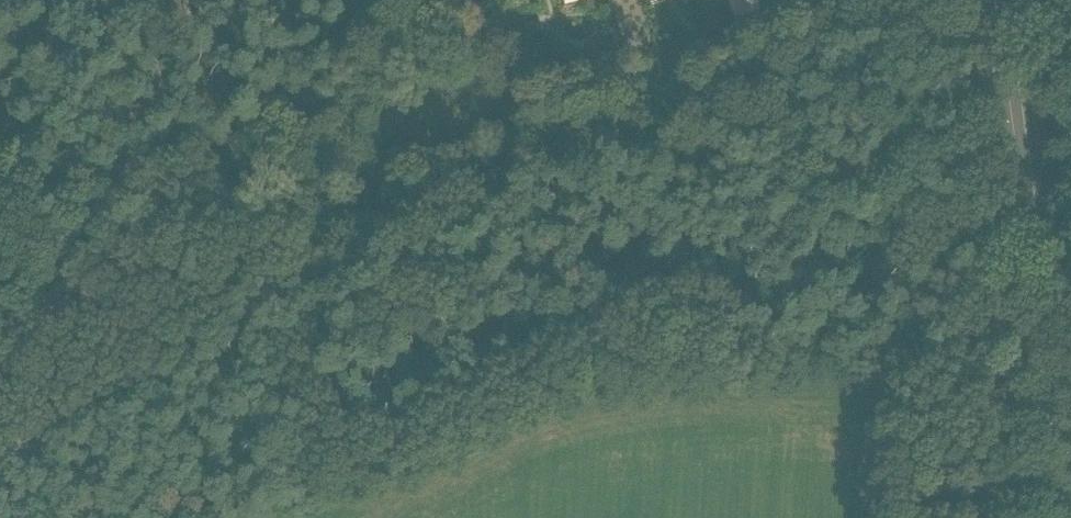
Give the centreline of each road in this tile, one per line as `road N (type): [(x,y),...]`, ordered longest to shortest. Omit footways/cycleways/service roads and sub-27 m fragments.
road 1 (track): [(0,370),(164,219),(379,0)]
road 2 (tertiary): [(1053,517),(1039,317),(995,0)]

